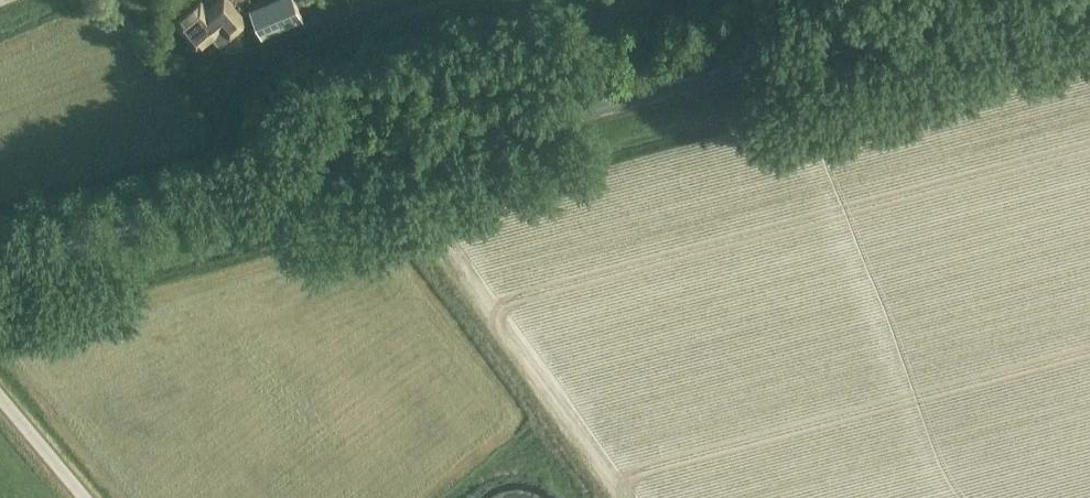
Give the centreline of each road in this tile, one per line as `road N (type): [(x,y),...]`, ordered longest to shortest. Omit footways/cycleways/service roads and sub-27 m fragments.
road 1 (primary): [(0,260),(982,0)]

